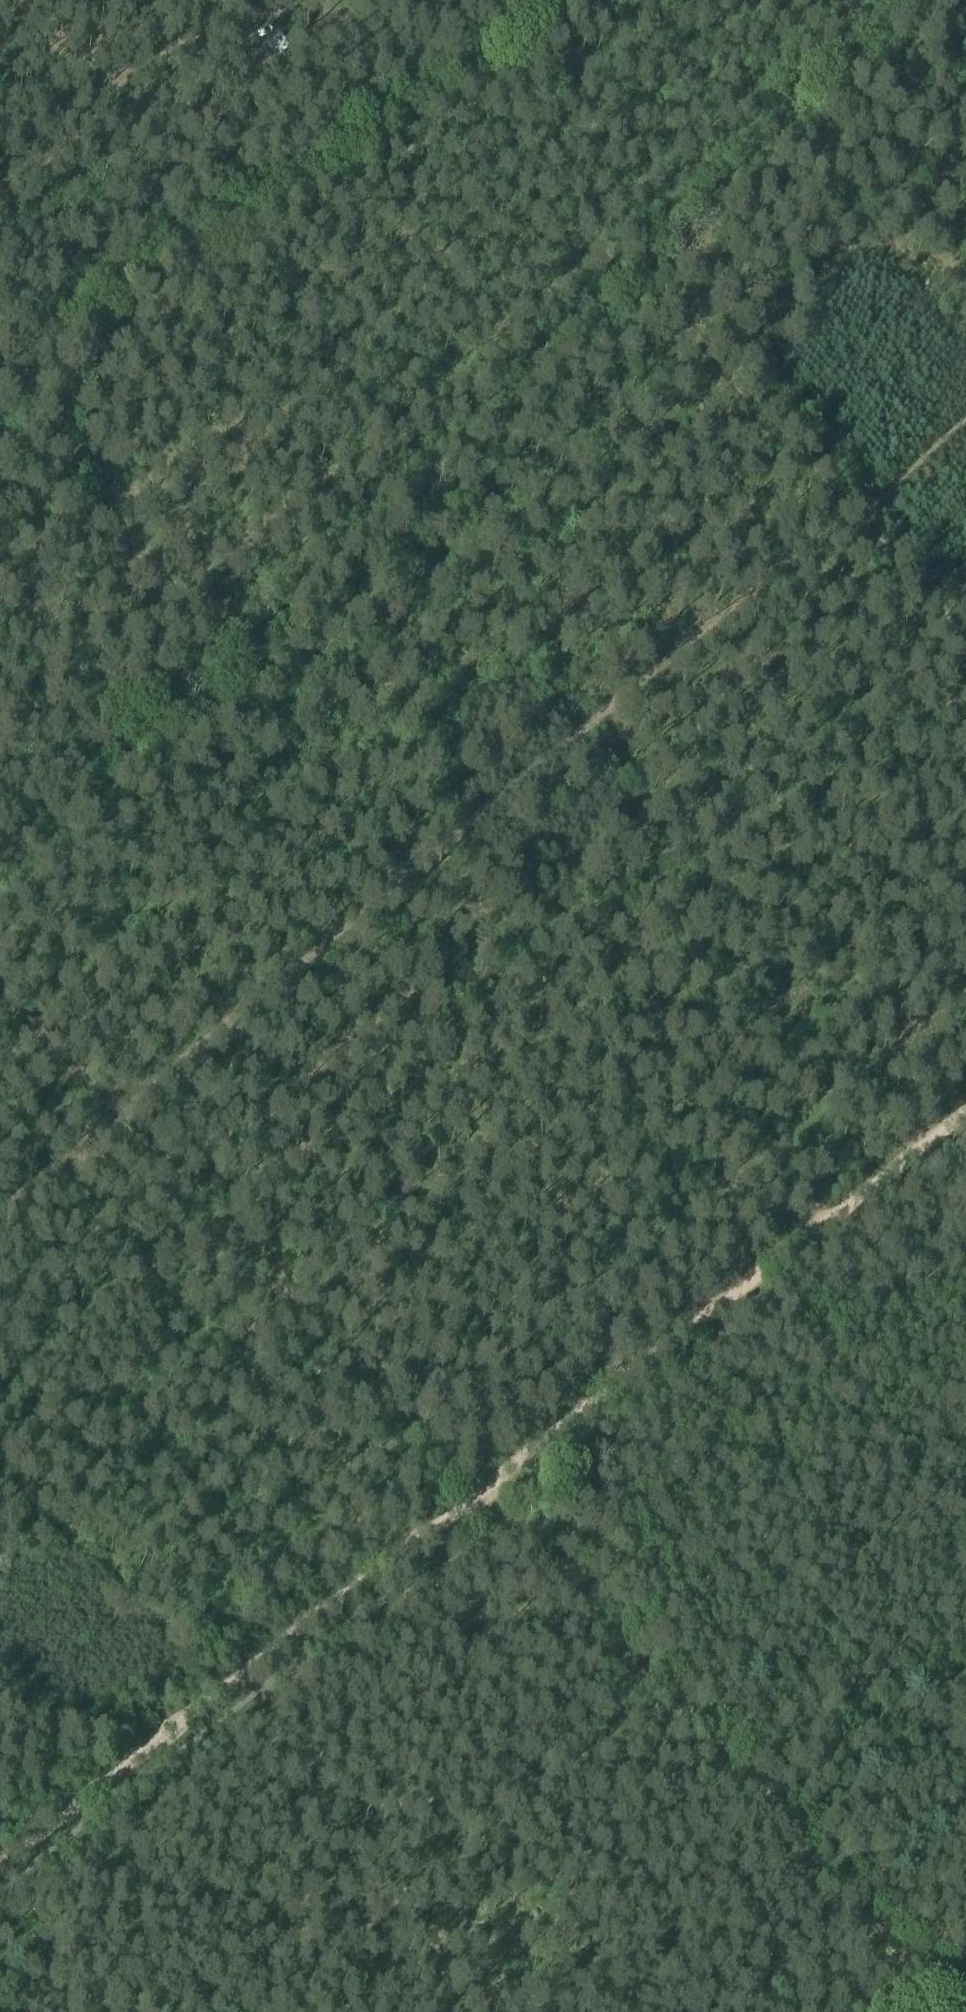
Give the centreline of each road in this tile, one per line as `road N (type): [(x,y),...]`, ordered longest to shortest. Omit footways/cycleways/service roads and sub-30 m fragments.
road 1 (track): [(0,1006),(9,1001),(447,1478),(489,1513),(937,2011)]
road 2 (track): [(591,0),(557,46),(179,296),(116,345),(46,422),(0,454)]

